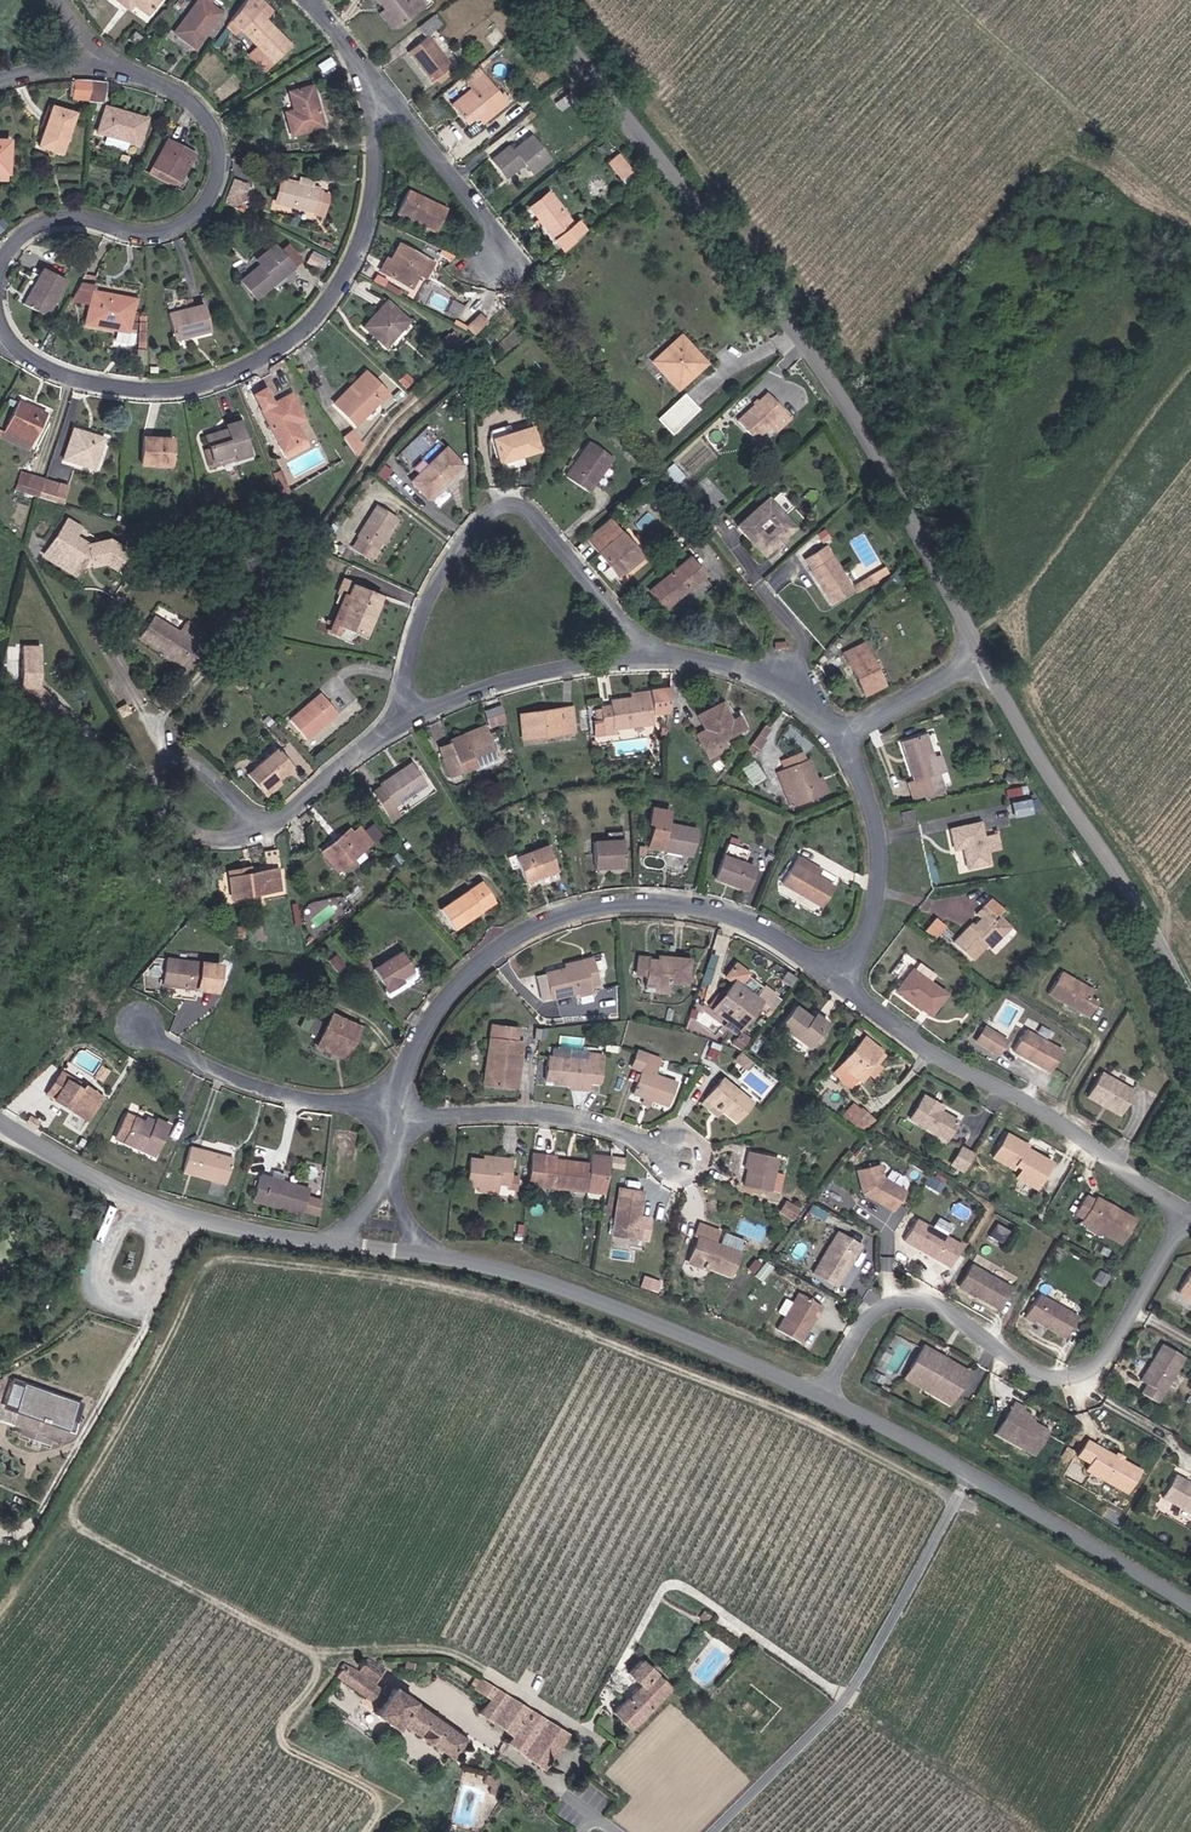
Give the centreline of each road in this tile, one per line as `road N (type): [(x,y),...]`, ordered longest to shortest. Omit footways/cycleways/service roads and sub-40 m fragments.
road 1 (residential): [(105,60),(186,96),(218,146),(203,209),(179,229),(141,234),(68,220),(37,229),(9,259),(0,291),(17,353),(47,370),(111,388),(181,393),(250,371),(332,301),(359,255),(377,194),(381,90)]
road 2 (tertiary): [(537,0),(835,383),(981,656)]
road 3 (residential): [(837,971),(770,930),(727,917),(590,909),(532,928),(489,956),(445,1002),(420,1049),(401,1118)]
road 4 (residential): [(826,1397),(871,1318),(912,1300),(961,1317),(1043,1376),(1090,1371),(1125,1327),(1185,1212)]
road 5 (residential): [(658,653),(620,622),(543,519),(501,510),(450,566),(426,612),(407,686),(410,721)]
road 6 (residential): [(1185,1212),(1073,1131),(923,1050),(837,971)]
road 7 (unclassified): [(1190,1606),(826,1397)]
road 8 (tertiary): [(981,656),(1190,1013)]
road 9 (unclassified): [(826,1397),(544,1278),(444,1255)]
road 10 (unclassified): [(331,1239),(231,1225),(142,1198),(0,1118)]
road 11 (track): [(956,0),(1190,208)]
road 12 (residential): [(675,1155),(552,1117),(401,1118)]
road 13 (residential): [(282,820),(261,832),(215,836),(174,828),(152,804),(154,784),(168,767),(206,769),(240,807)]
road 14 (residential): [(147,1029),(205,1066),(280,1093),(401,1118)]
road 15 (residential): [(658,653),(541,674),(410,721)]
road 16 (residential): [(837,971),(874,935),(882,900),(883,845),(849,737)]
road 17 (residential): [(504,264),(496,229),(381,90)]
road 18 (residential): [(849,737),(770,679),(658,653)]
road 19 (residential): [(410,721),(282,820)]
road 20 (residential): [(981,656),(849,737)]

